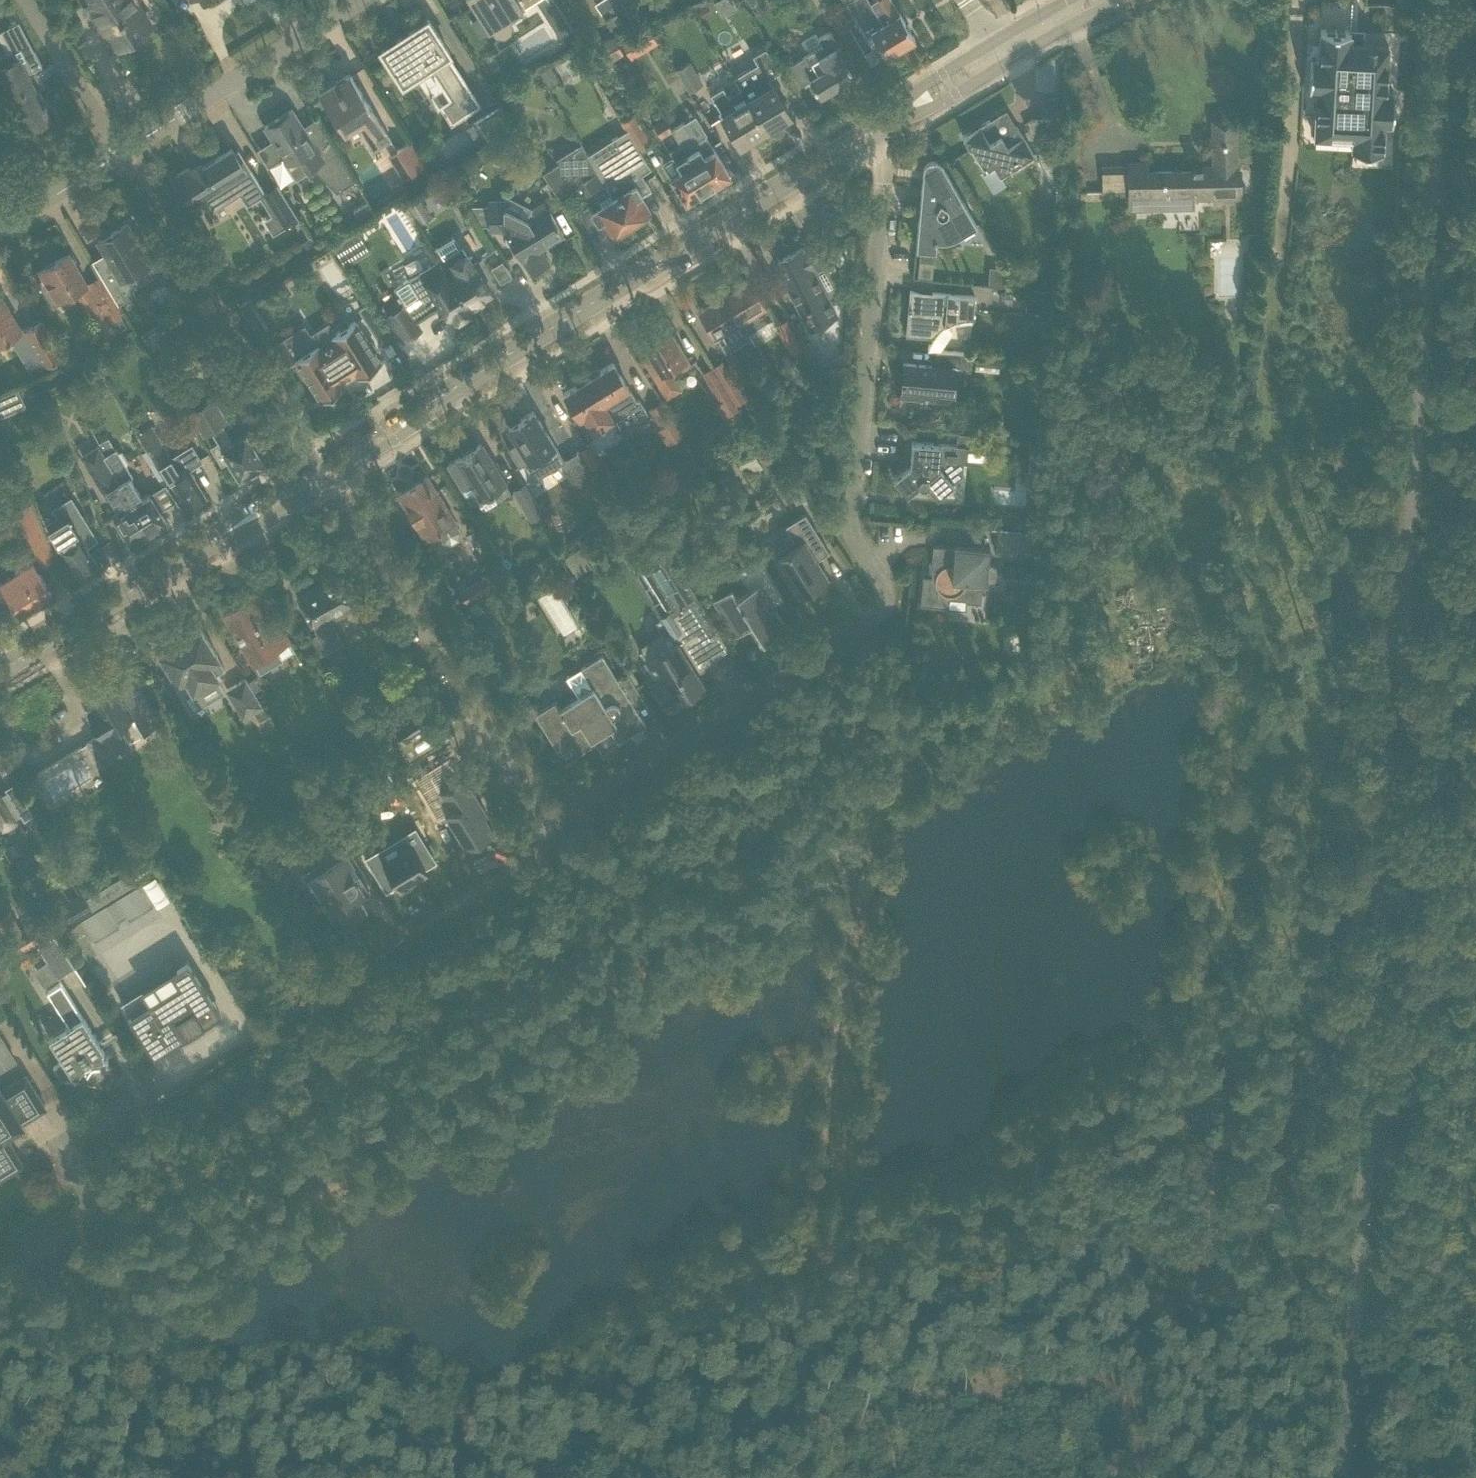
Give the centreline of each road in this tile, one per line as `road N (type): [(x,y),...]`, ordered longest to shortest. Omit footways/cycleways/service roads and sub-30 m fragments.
road 1 (residential): [(544,821),(885,611),(886,588),(852,534),(883,153),(872,132)]
road 2 (secondary): [(435,402),(872,132)]
road 3 (residential): [(326,480),(544,821)]
road 4 (residential): [(318,466),(119,153)]
road 5 (residential): [(1473,1477),(1459,1375),(1475,1118)]
road 6 (residential): [(119,153),(359,0)]
road 7 (residential): [(544,821),(554,844),(345,974)]
road 8 (residential): [(0,1280),(71,1210),(85,1179),(77,1135),(149,1081)]
road 9 (secondary): [(0,674),(217,537)]
road 10 (residential): [(119,153),(26,0)]
road 11 (secondary): [(872,132),(933,107),(1007,60)]
road 12 (secondary): [(997,44),(872,132)]
road 13 (residential): [(0,226),(119,153)]
road 14 (secondary): [(326,480),(435,402)]
road 15 (secondary): [(435,402),(318,466)]
road 16 (secondary): [(1007,60),(1119,0)]
road 17 (secondary): [(318,466),(217,537)]
road 18 (secondary): [(217,537),(326,480)]

